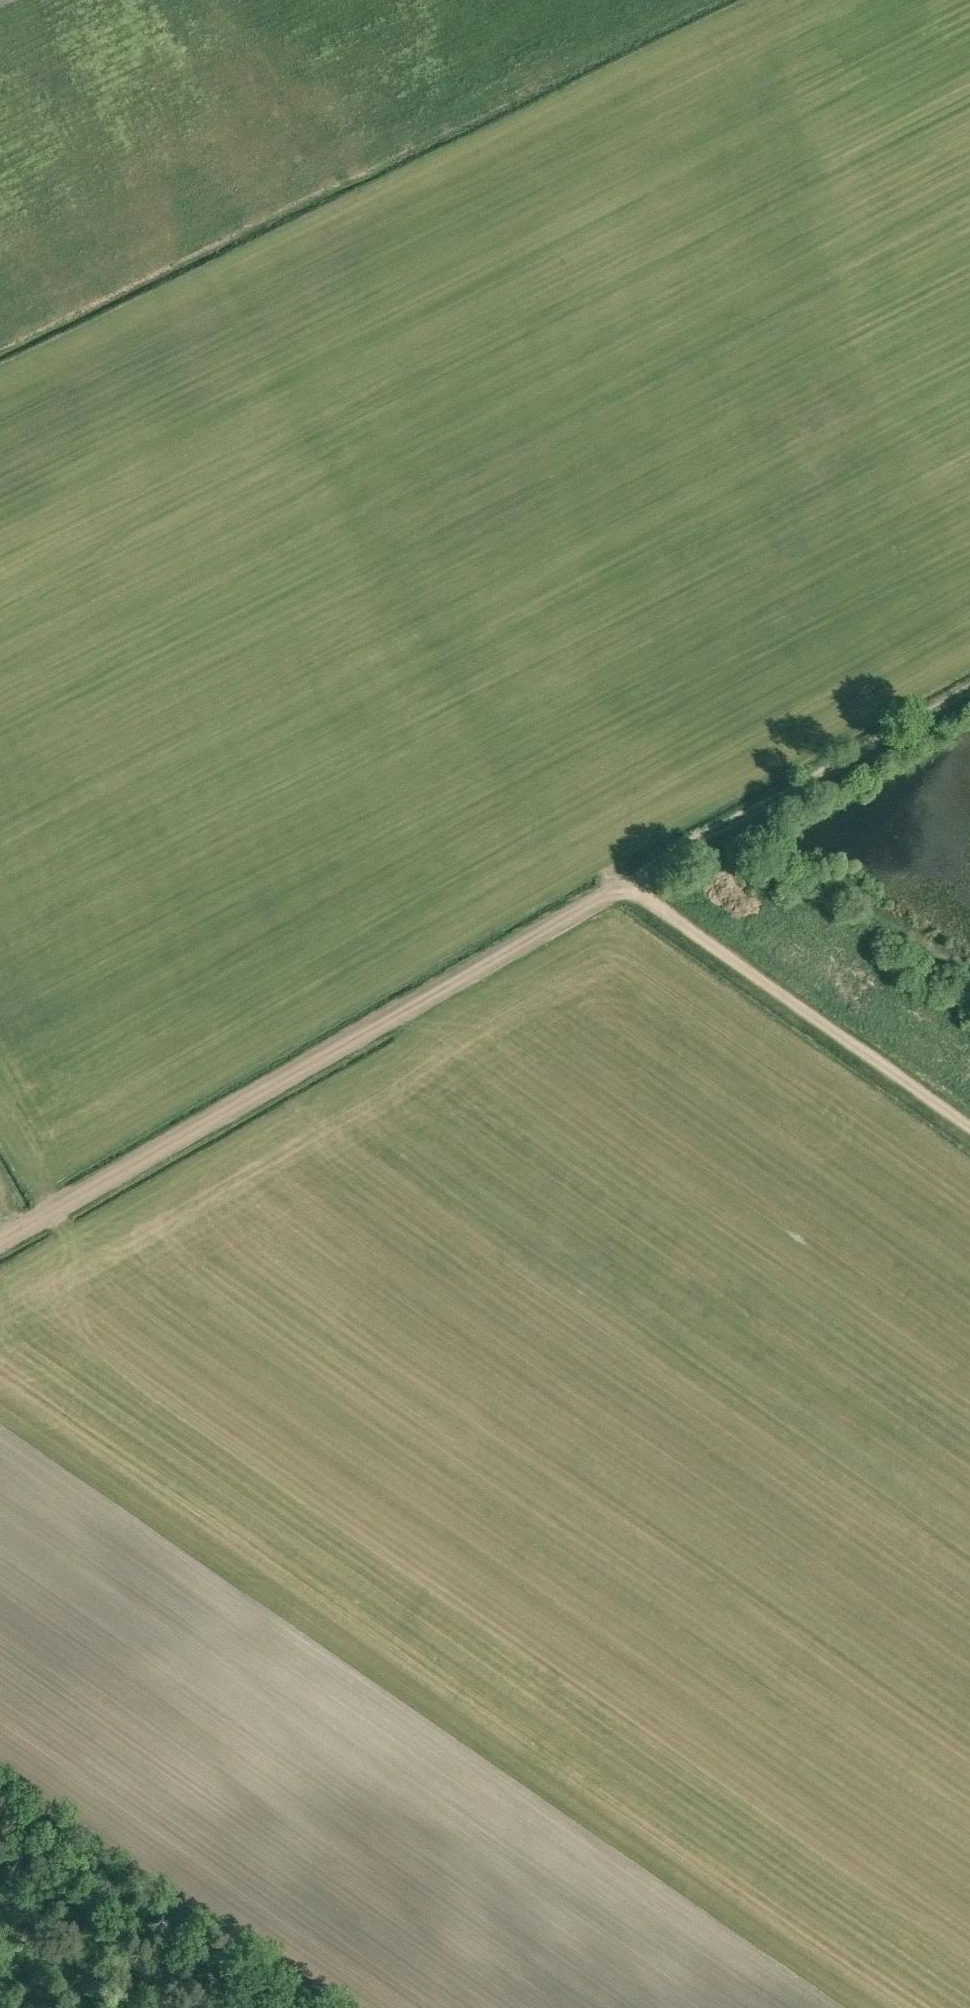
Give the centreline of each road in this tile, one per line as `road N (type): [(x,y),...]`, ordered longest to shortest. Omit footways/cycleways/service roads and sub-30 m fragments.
road 1 (track): [(627,885),(0,1237)]
road 2 (track): [(627,885),(969,1127)]
road 3 (track): [(969,691),(627,885)]

